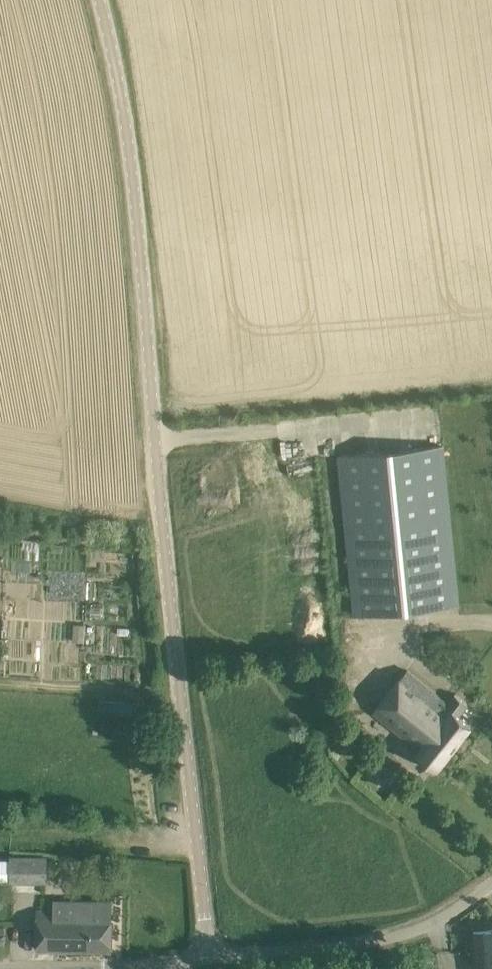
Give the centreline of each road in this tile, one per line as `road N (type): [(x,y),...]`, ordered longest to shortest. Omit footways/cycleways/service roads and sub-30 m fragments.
road 1 (unclassified): [(105,0),(123,80),(207,956)]
road 2 (unclassified): [(207,956),(408,933),(491,885)]

